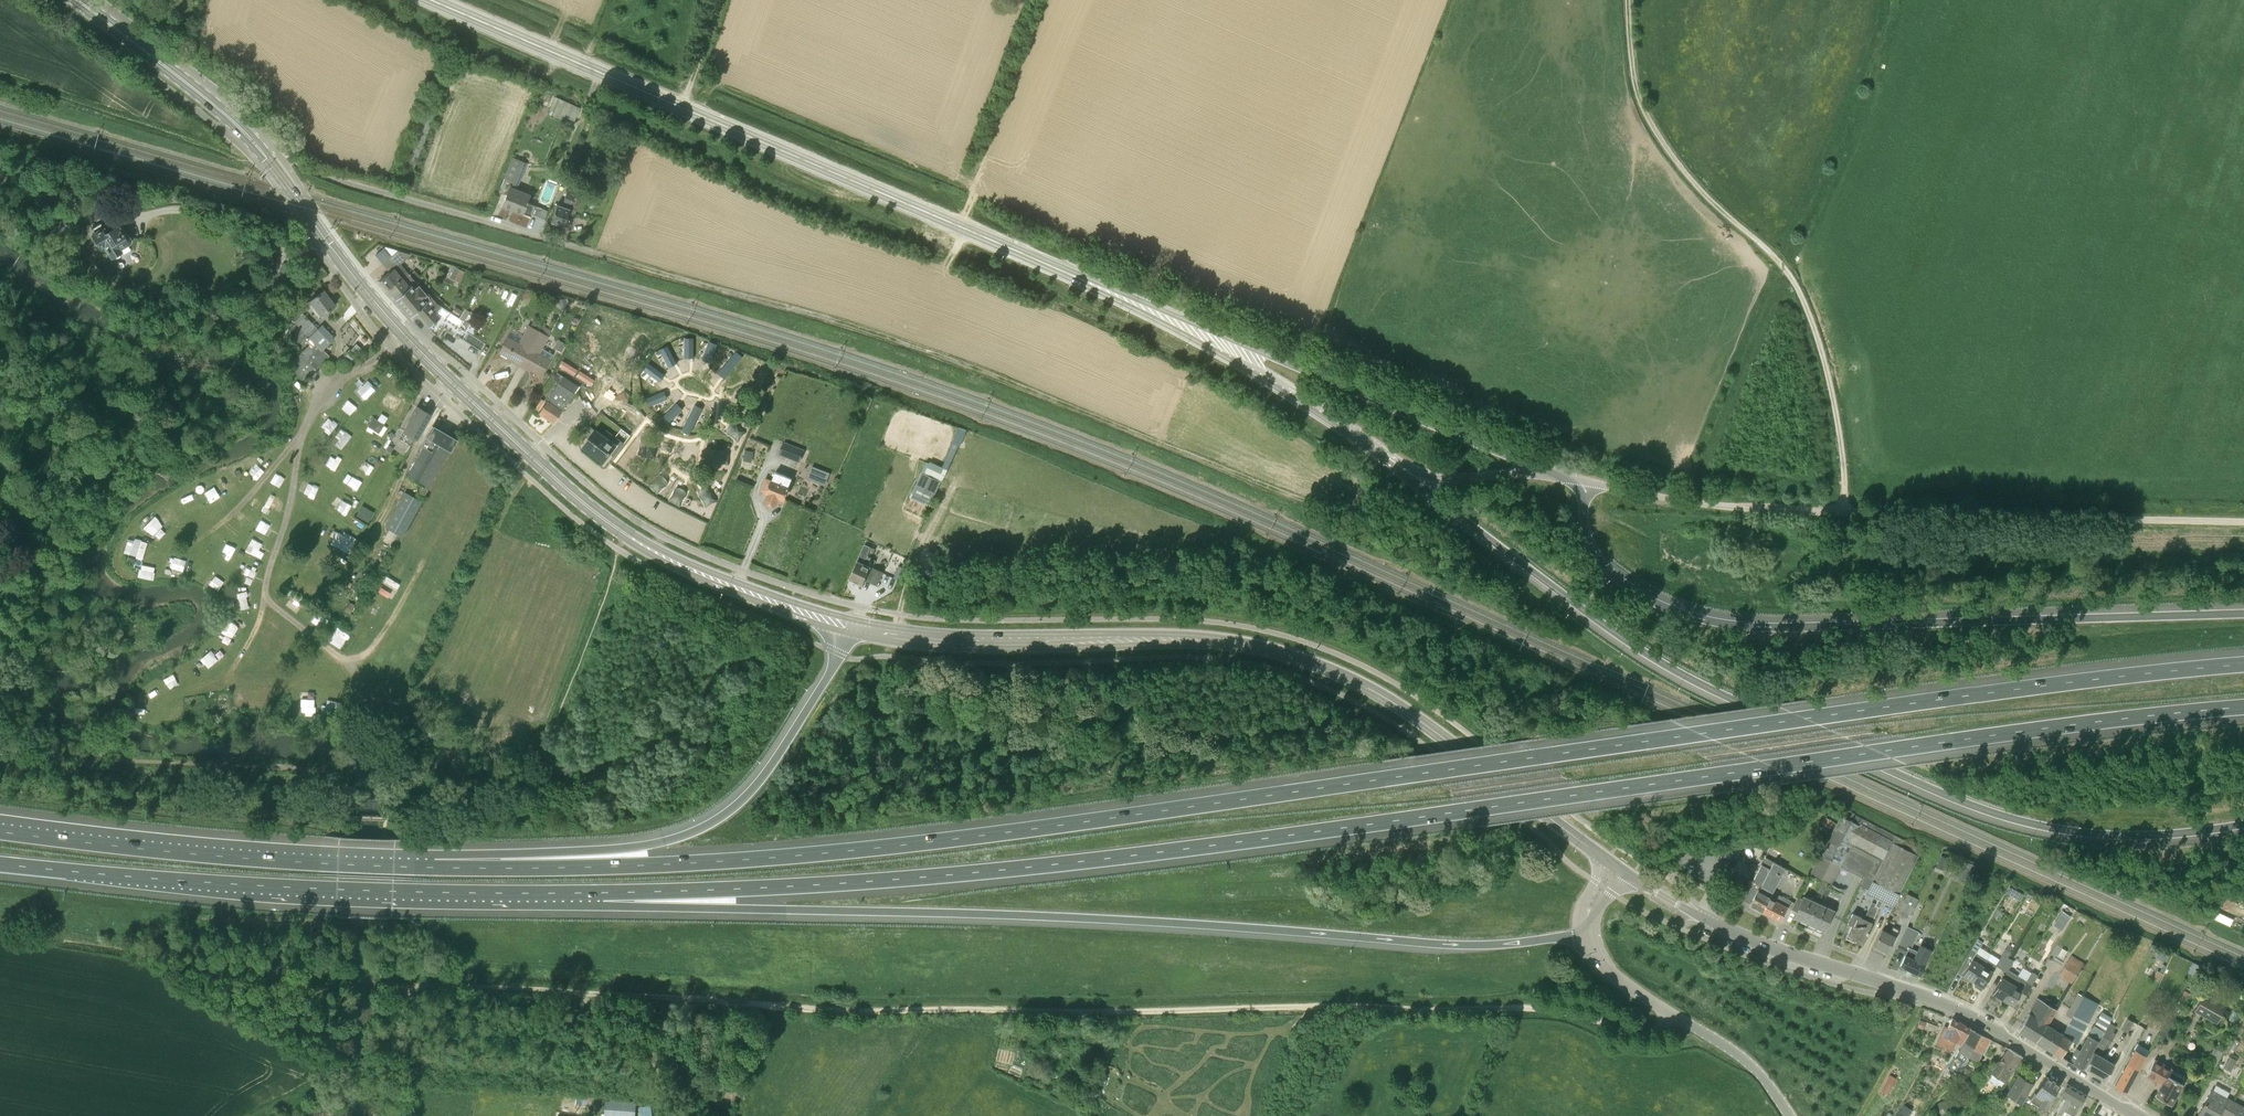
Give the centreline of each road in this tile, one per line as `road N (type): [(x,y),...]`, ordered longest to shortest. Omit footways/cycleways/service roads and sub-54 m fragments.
road 1 (motorway): [(2243,663),(2043,683),(897,845),(696,863),(434,867)]
road 2 (motorway): [(603,892),(818,886),(1084,862),(2243,709)]
road 3 (motorway): [(603,892),(735,908),(1128,920),(1453,944),(1587,933)]
road 4 (track): [(1582,1015),(1326,1006),(882,1011),(688,999),(668,1013),(653,1048)]
road 5 (motorway): [(1414,478),(1643,651),(1892,775),(2074,832),(2162,835),(2243,825)]
road 6 (tertiary): [(1207,333),(432,0)]
road 7 (tertiary): [(1606,860),(1410,713),(1290,656),(1205,639),(927,638),(852,627)]
road 8 (track): [(1399,467),(1363,495),(1317,503),(977,364),(676,275)]
road 9 (tertiary): [(852,627),(678,564),(597,514),(398,330),(269,161)]
road 10 (motorway): [(2243,615),(1780,628),(1694,618),(1639,595),(1602,561),(1584,520),(1583,480)]
road 11 (unclassified): [(2243,522),(1806,512),(1667,498),(1583,480)]
road 12 (motorway): [(0,864),(338,889),(603,892)]
road 13 (track): [(1844,513),(1833,395),(1802,299),(1781,264),(1699,188),(1649,120),(1633,79),(1628,0)]
road 14 (tertiary): [(2138,1115),(1958,1010),(1756,942),(1627,875)]
road 15 (motorway): [(852,627),(770,768),(707,826),(646,845),(434,867)]
road 16 (motorway): [(434,867),(218,855),(0,831)]
road 17 (tertiary): [(1583,480),(1207,333)]
road 18 (unclassified): [(605,256),(345,181),(284,155),(269,161)]
road 19 (unclassified): [(1789,1115),(1745,1059),(1616,978),(1587,933)]
road 20 (tertiary): [(1207,333),(1414,478)]
road 21 (tertiary): [(269,161),(205,97),(76,0)]
road 22 (unclassified): [(1414,478),(1583,480)]

